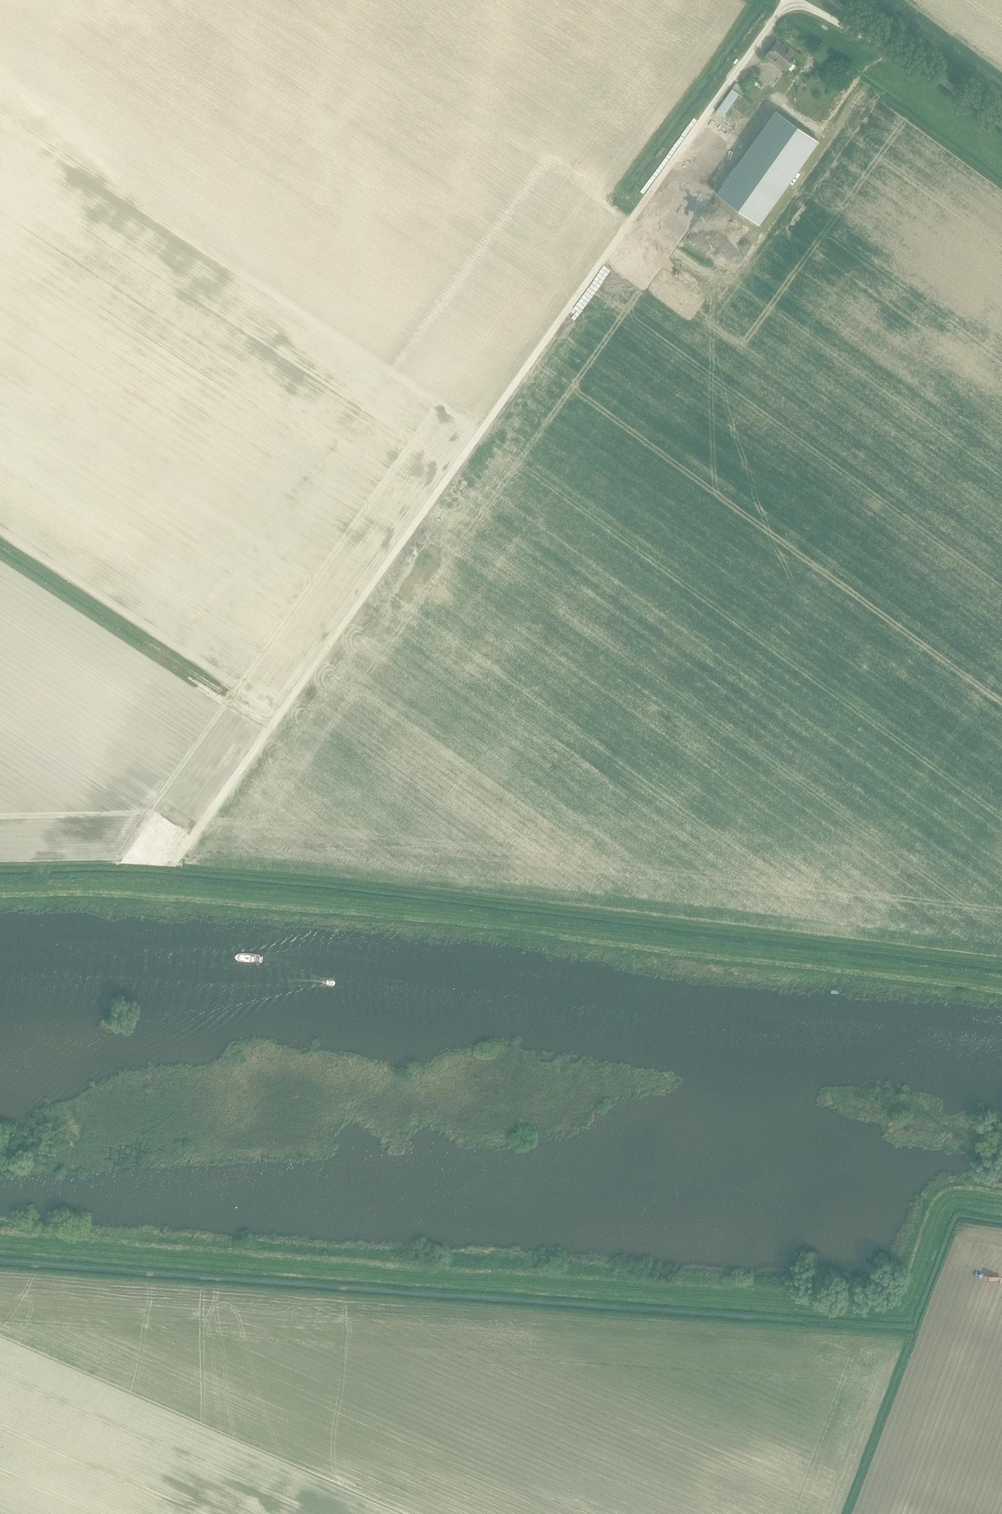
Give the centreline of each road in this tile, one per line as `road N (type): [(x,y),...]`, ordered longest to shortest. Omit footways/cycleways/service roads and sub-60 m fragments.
road 1 (track): [(1001,1204),(962,1198),(898,1311),(673,1307),(0,1272)]
road 2 (track): [(779,14),(172,866)]
road 3 (unclassified): [(1001,124),(831,0)]

